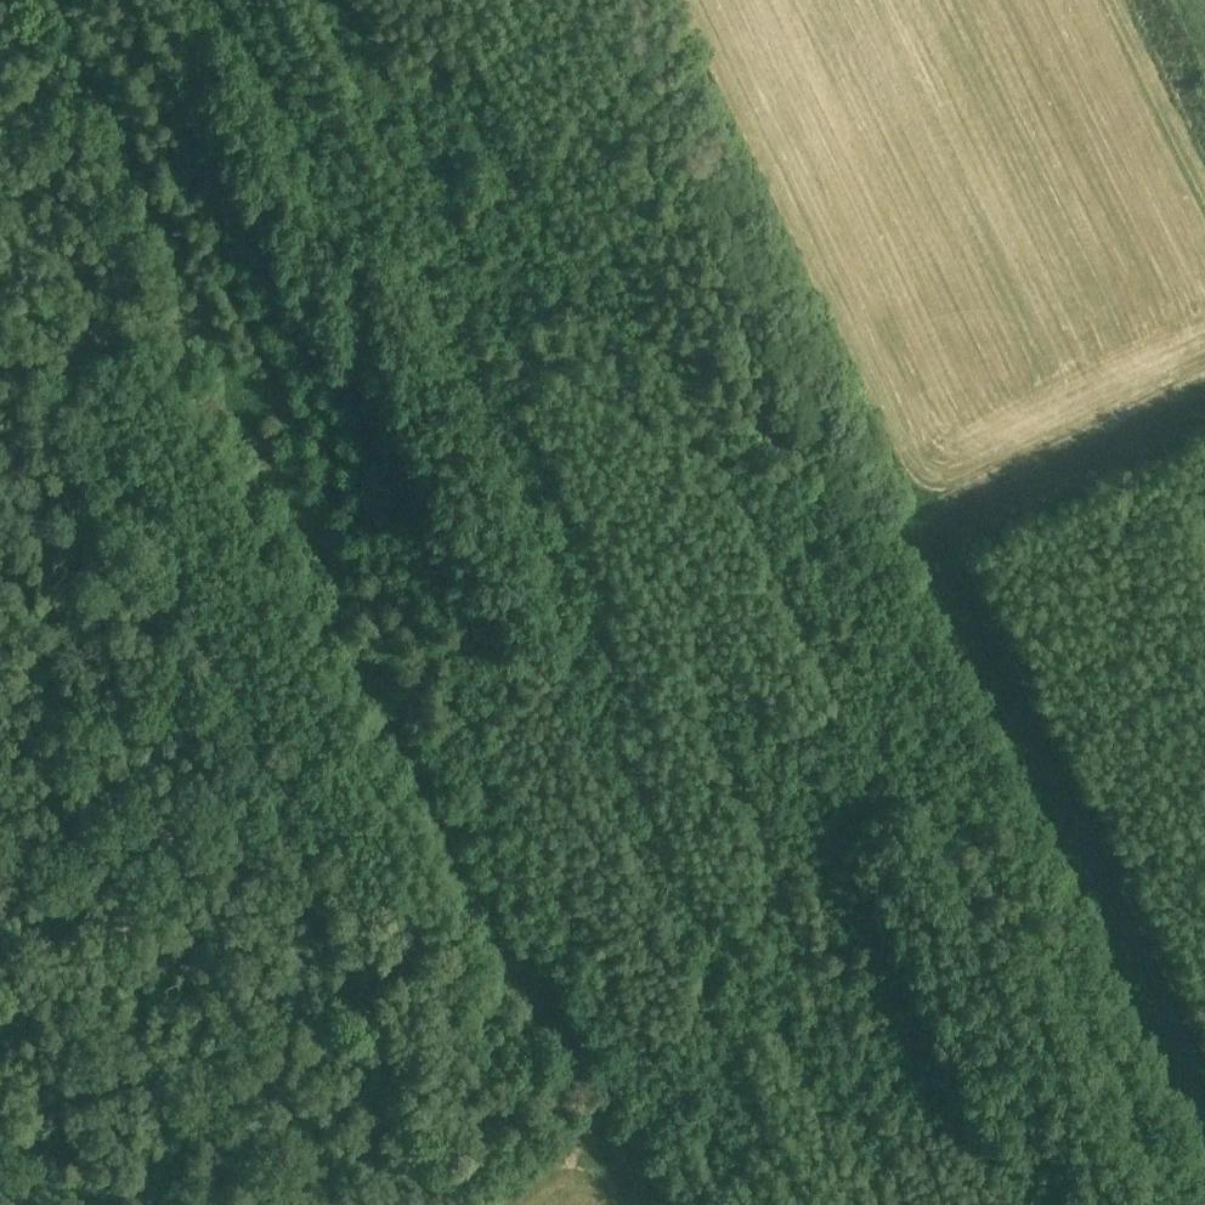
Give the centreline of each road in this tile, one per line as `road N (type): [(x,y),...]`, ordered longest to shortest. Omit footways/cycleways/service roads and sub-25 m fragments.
road 1 (track): [(224,0),(264,53),(332,184),(380,229),(531,351),(630,412),(776,484),(902,521),(1204,380)]

